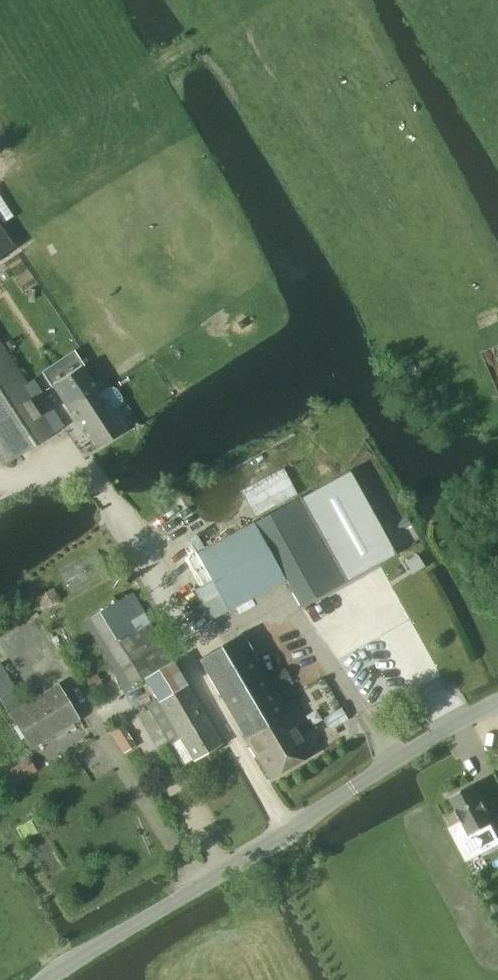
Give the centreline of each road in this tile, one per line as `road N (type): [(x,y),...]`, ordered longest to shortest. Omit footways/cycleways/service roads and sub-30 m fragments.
road 1 (tertiary): [(46,979),(391,761),(497,704)]
road 2 (track): [(497,164),(402,0)]

